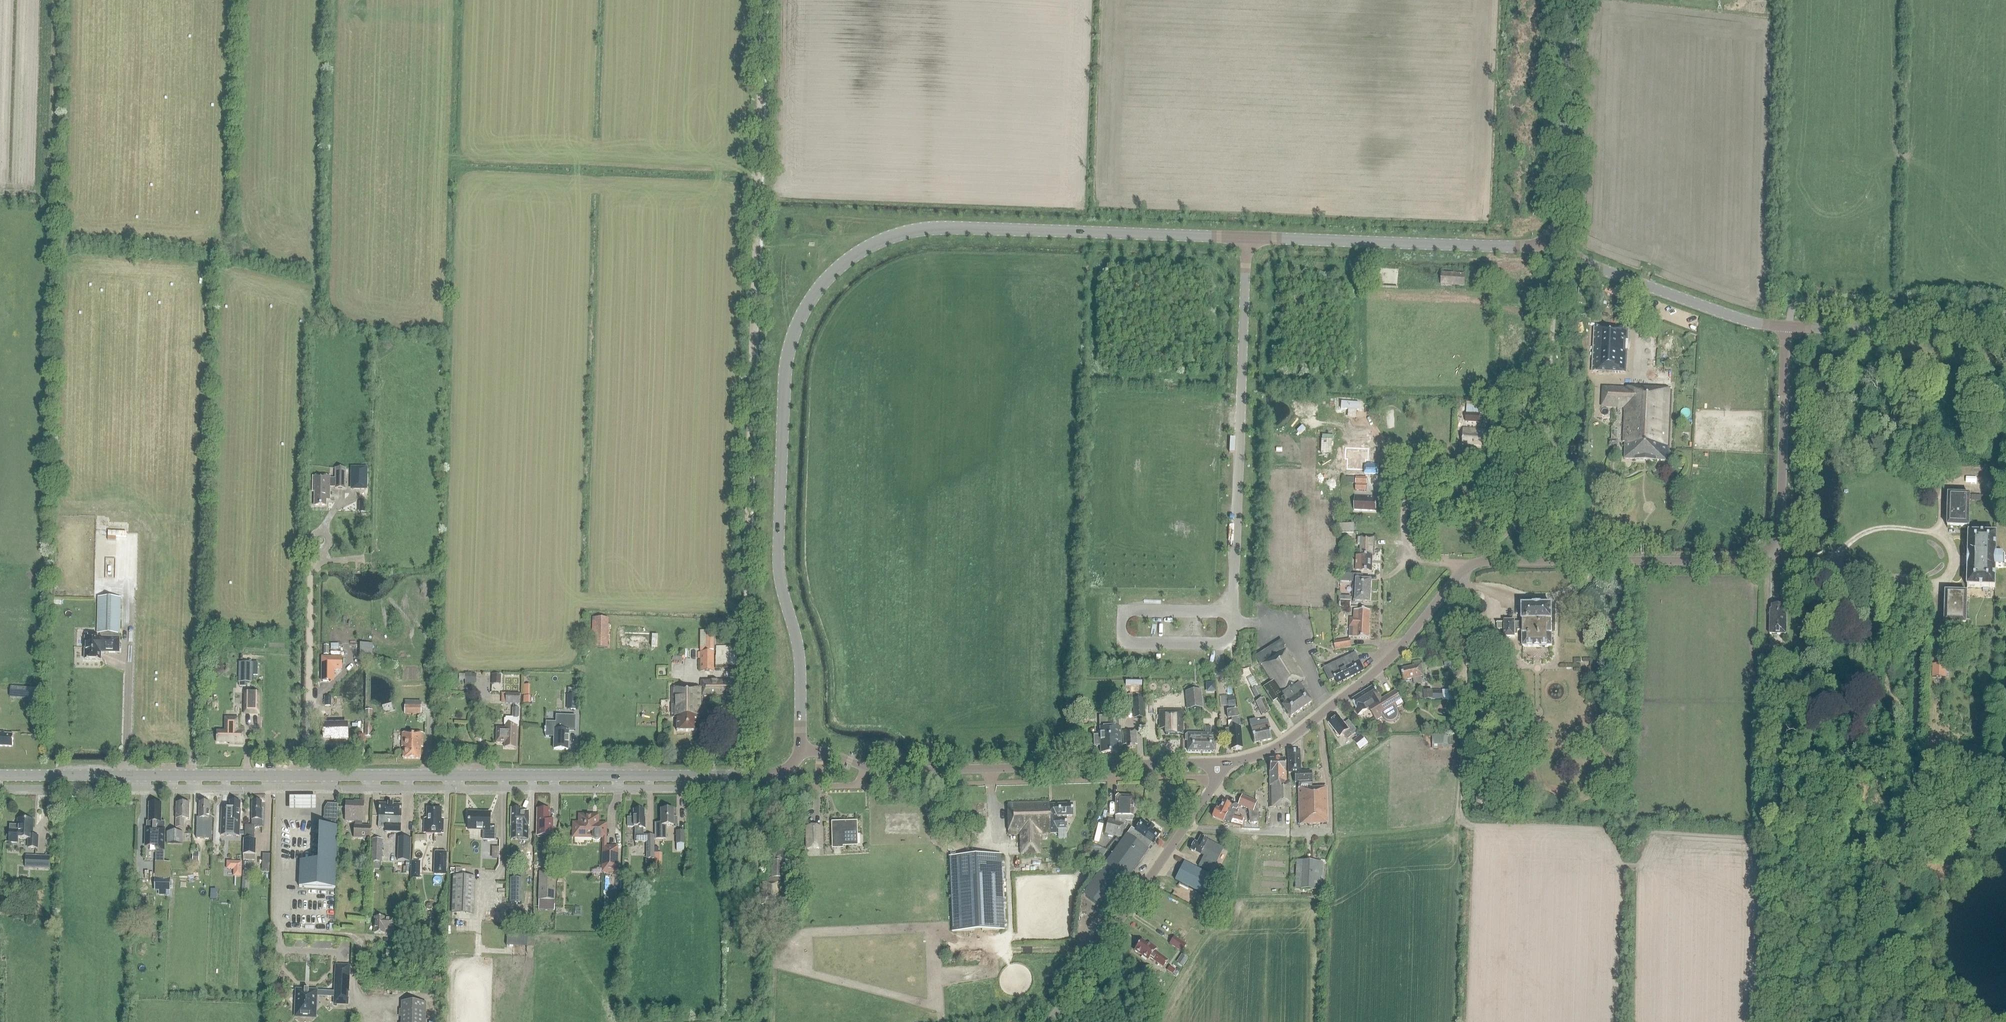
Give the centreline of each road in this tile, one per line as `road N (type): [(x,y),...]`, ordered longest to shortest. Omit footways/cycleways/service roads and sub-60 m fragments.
road 1 (tertiary): [(1558,241),(1516,247),(947,228),(902,234),(851,257),(800,317),(784,379),(778,561),(800,659),(801,750)]
road 2 (tertiary): [(0,774),(740,776),(780,773),(801,750)]
road 3 (track): [(743,668),(763,0)]
road 4 (unclassified): [(1464,569),(1491,561),(1737,560),(1766,551),(1781,518),(1786,327)]
road 5 (track): [(1452,1021),(1470,586),(1454,580)]
road 6 (unclassified): [(801,750),(885,771),(1220,762)]
road 7 (unclassified): [(1220,762),(1274,748),(1379,668),(1464,569)]
road 8 (unclassified): [(1050,1021),(1203,801),(1220,762)]
road 9 (tertiary): [(1786,327),(1751,322),(1587,264),(1558,241)]
road 10 (tertiary): [(1558,241),(1575,0)]
road 11 (tertiary): [(2005,340),(1786,327)]
road 12 (residential): [(1464,569),(1411,552),(1400,495),(1408,475),(1449,467),(1458,452)]

